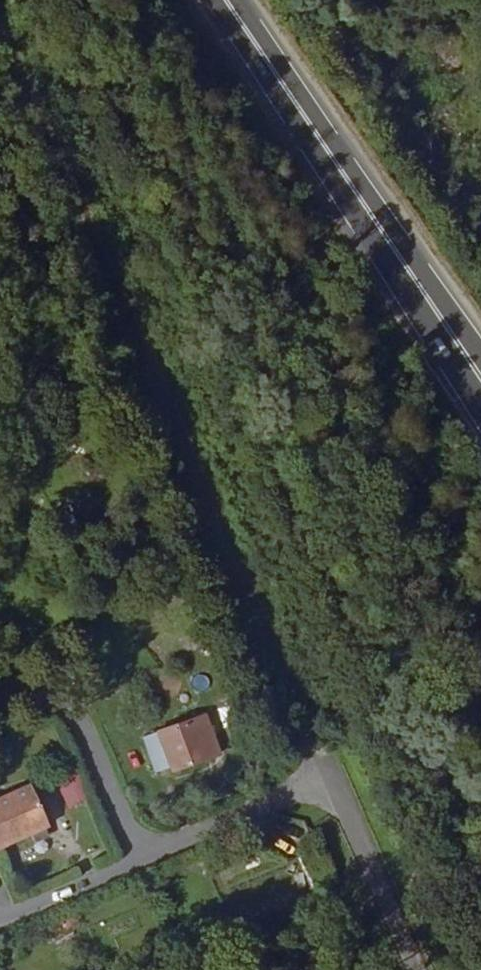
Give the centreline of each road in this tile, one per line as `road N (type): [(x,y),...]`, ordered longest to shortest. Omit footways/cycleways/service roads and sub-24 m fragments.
road 1 (unclassified): [(411,969),(0,26)]
road 2 (primary): [(222,0),(480,382)]

